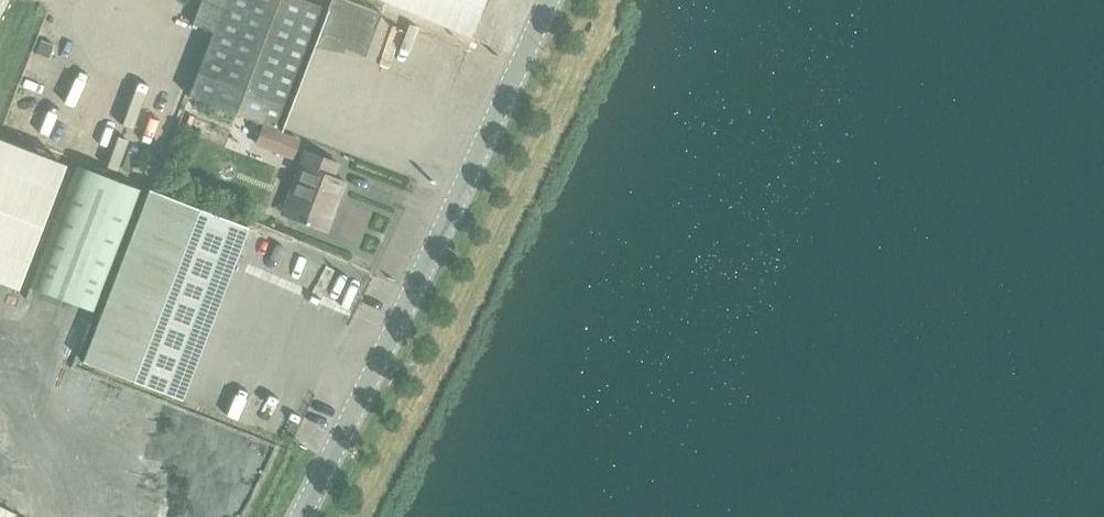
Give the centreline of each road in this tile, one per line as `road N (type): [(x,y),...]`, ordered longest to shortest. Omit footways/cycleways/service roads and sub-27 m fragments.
road 1 (unclassified): [(296,516),(550,0)]

